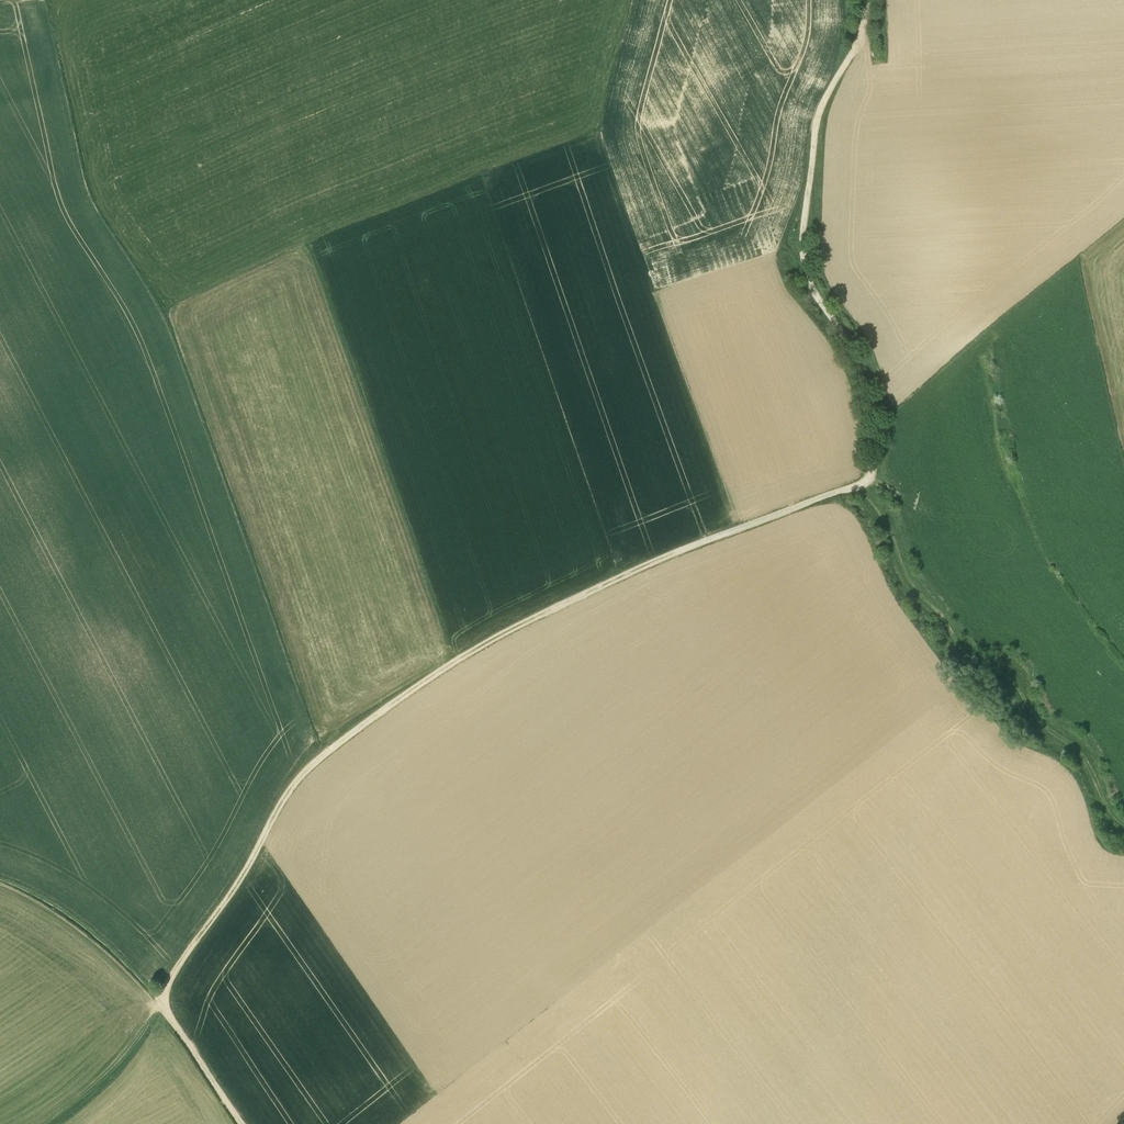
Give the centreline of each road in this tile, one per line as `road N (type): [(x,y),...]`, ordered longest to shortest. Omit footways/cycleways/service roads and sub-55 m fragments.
road 1 (track): [(161,999),(293,784),(335,741),(534,618),(676,552),(851,487)]
road 2 (track): [(851,487),(872,472),(871,416),(858,365),(808,277),(803,223),(819,113),(857,41),(867,0)]
road 3 (track): [(161,999),(241,1123)]

